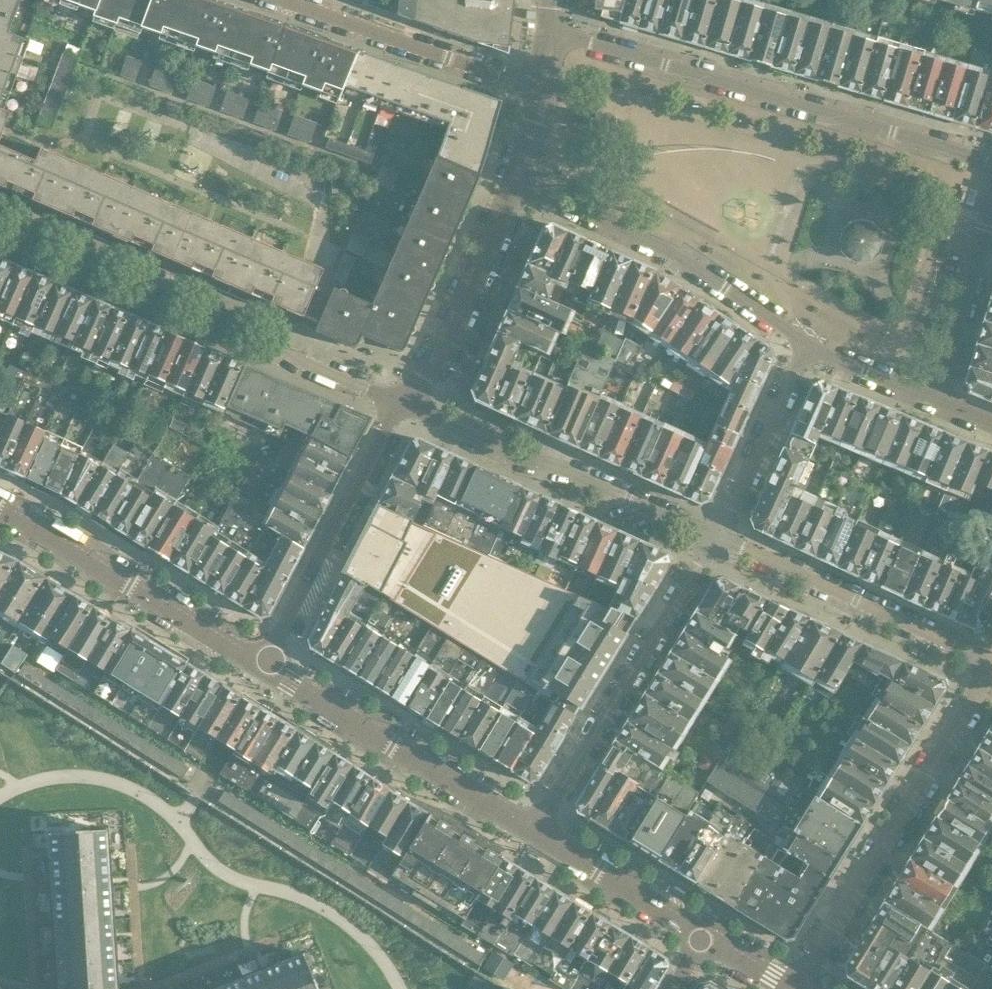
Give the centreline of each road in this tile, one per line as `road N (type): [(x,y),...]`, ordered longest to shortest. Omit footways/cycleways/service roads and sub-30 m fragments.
road 1 (residential): [(991,163),(551,28)]
road 2 (residential): [(407,407),(0,230)]
road 3 (residential): [(794,988),(991,670)]
road 4 (residential): [(531,829),(714,535)]
road 5 (residential): [(512,183),(698,269),(808,346)]
road 6 (residential): [(714,535),(407,407)]
road 7 (residential): [(263,665),(531,829)]
road 8 (residential): [(0,511),(263,665)]
road 9 (residential): [(991,660),(714,535)]
road 10 (residential): [(407,407),(382,433),(263,665)]
road 11 (residential): [(540,97),(269,0)]
road 12 (residential): [(407,407),(512,183)]
road 13 (residential): [(714,535),(808,346)]
road 14 (residential): [(932,402),(991,206)]
road 15 (residential): [(531,829),(702,935)]
road 16 (residential): [(808,346),(932,402)]

